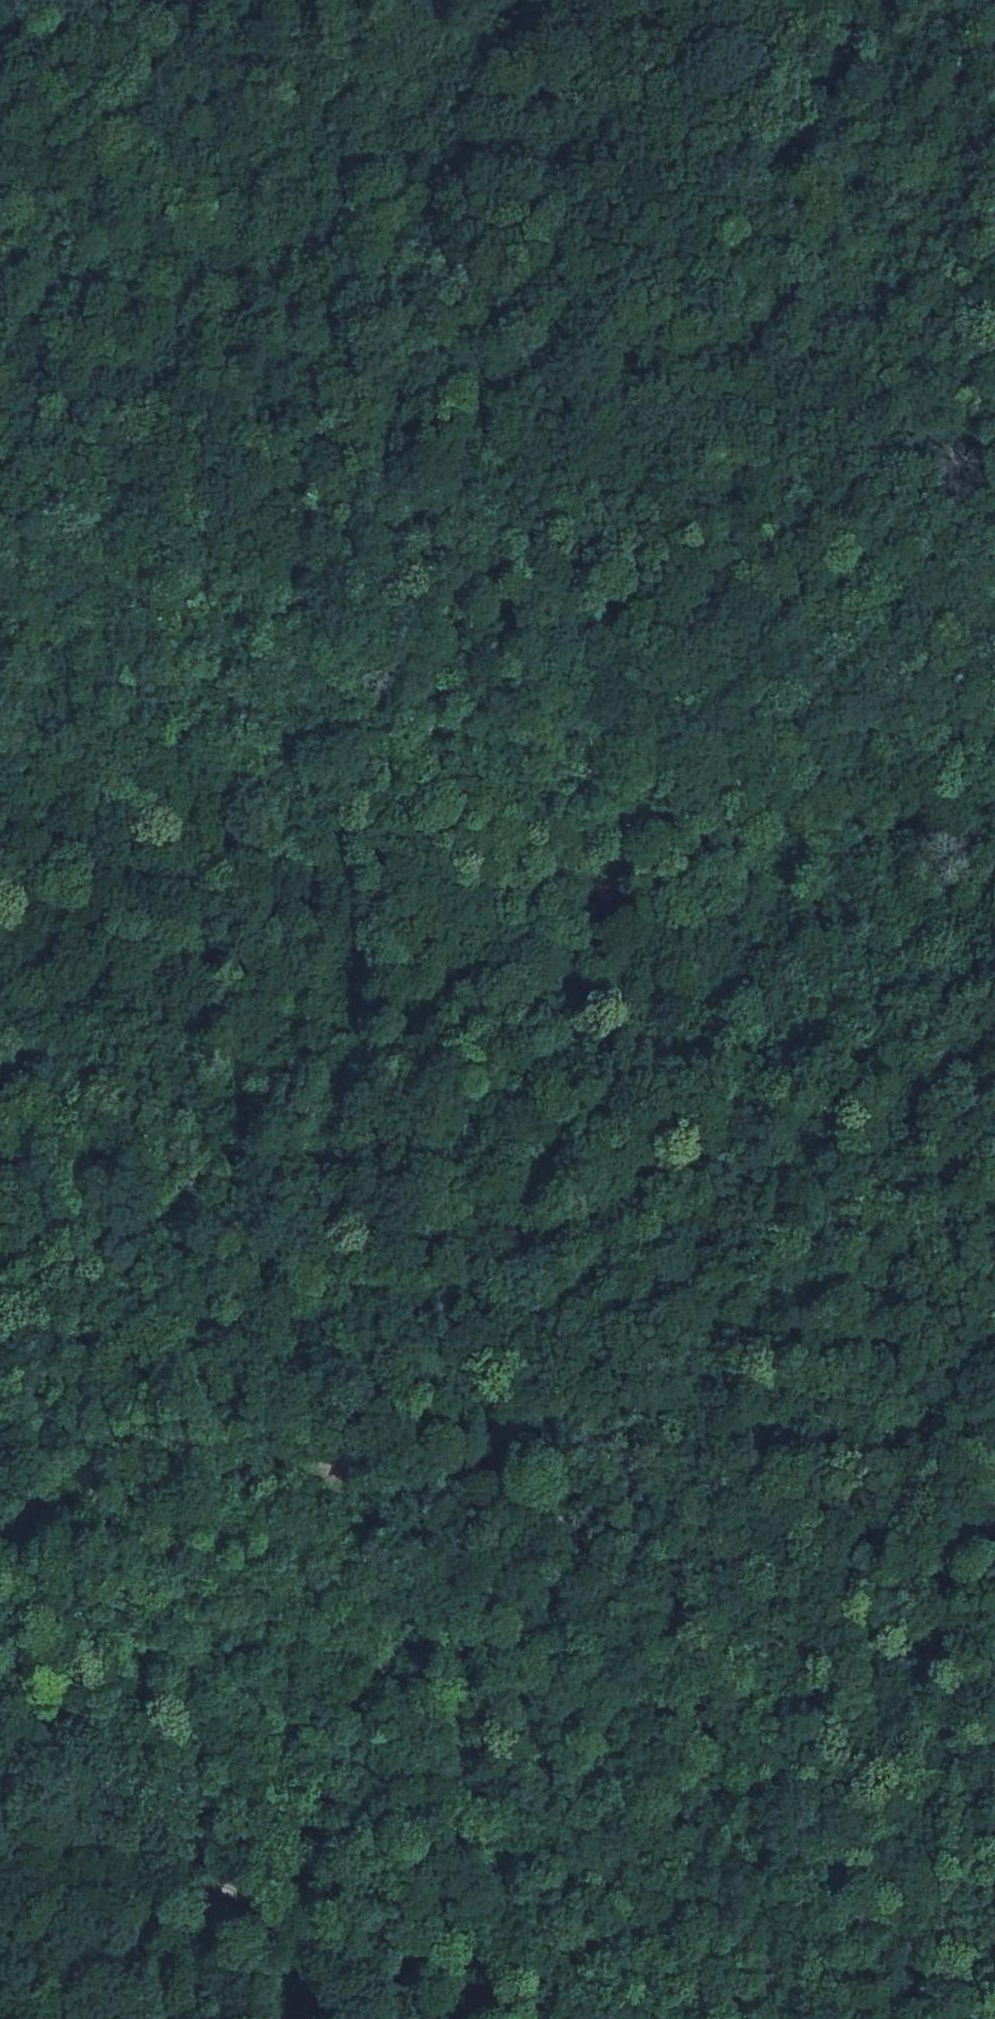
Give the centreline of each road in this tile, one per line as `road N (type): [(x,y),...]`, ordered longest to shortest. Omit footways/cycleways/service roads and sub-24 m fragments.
road 1 (track): [(994,827),(880,859),(647,891),(159,867),(0,832)]
road 2 (track): [(416,2018),(289,1910),(86,1808),(0,1742)]

